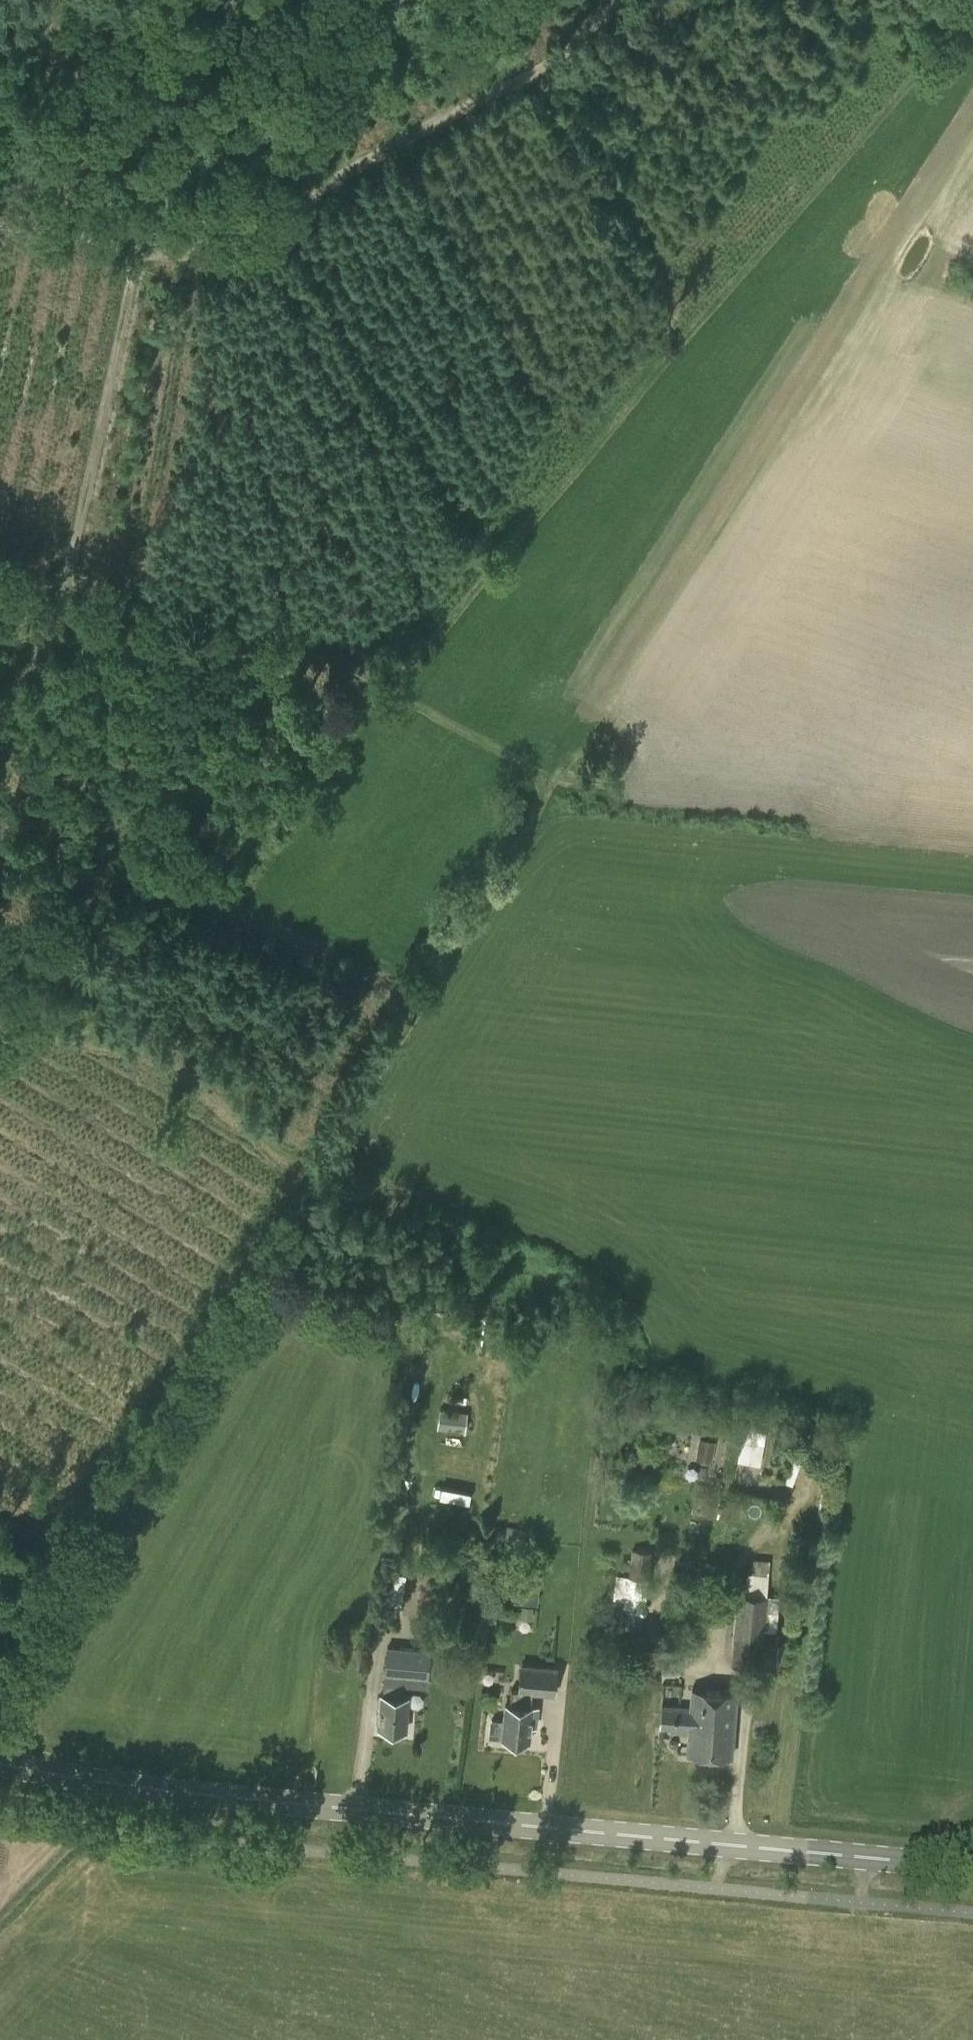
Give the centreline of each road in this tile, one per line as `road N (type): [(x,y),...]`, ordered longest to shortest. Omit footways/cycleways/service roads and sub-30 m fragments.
road 1 (secondary): [(972,1873),(154,1800),(0,1775)]

